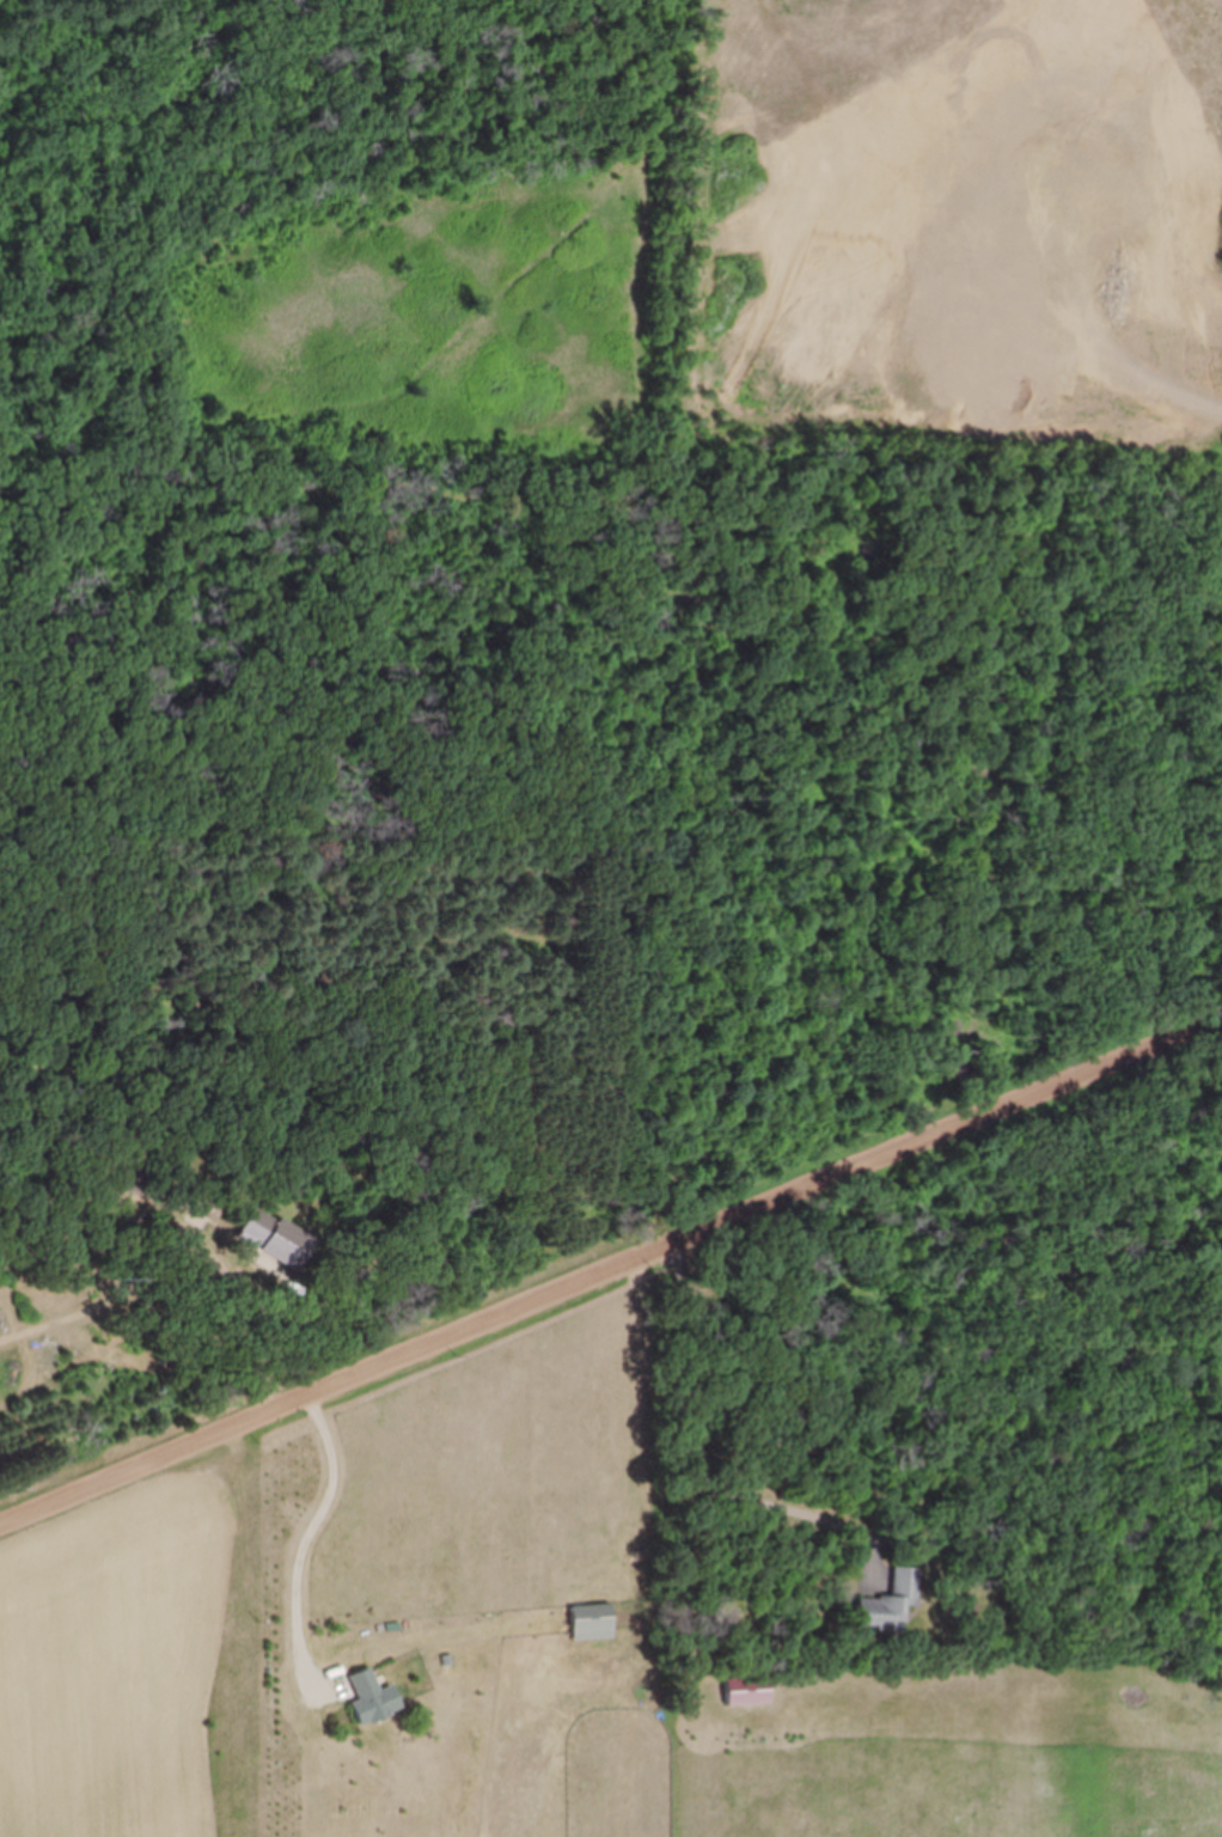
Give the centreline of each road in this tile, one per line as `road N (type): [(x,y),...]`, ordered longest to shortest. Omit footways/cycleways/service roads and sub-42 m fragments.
road 1 (residential): [(0,1524),(1221,1018)]

